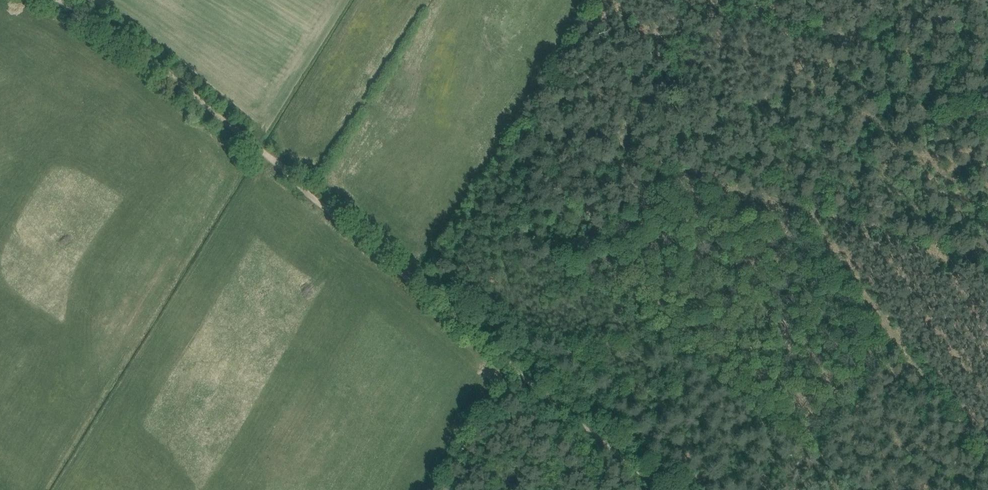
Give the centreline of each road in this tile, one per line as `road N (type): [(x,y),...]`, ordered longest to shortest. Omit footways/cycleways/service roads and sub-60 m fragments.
road 1 (track): [(664,489),(130,41),(57,0)]

